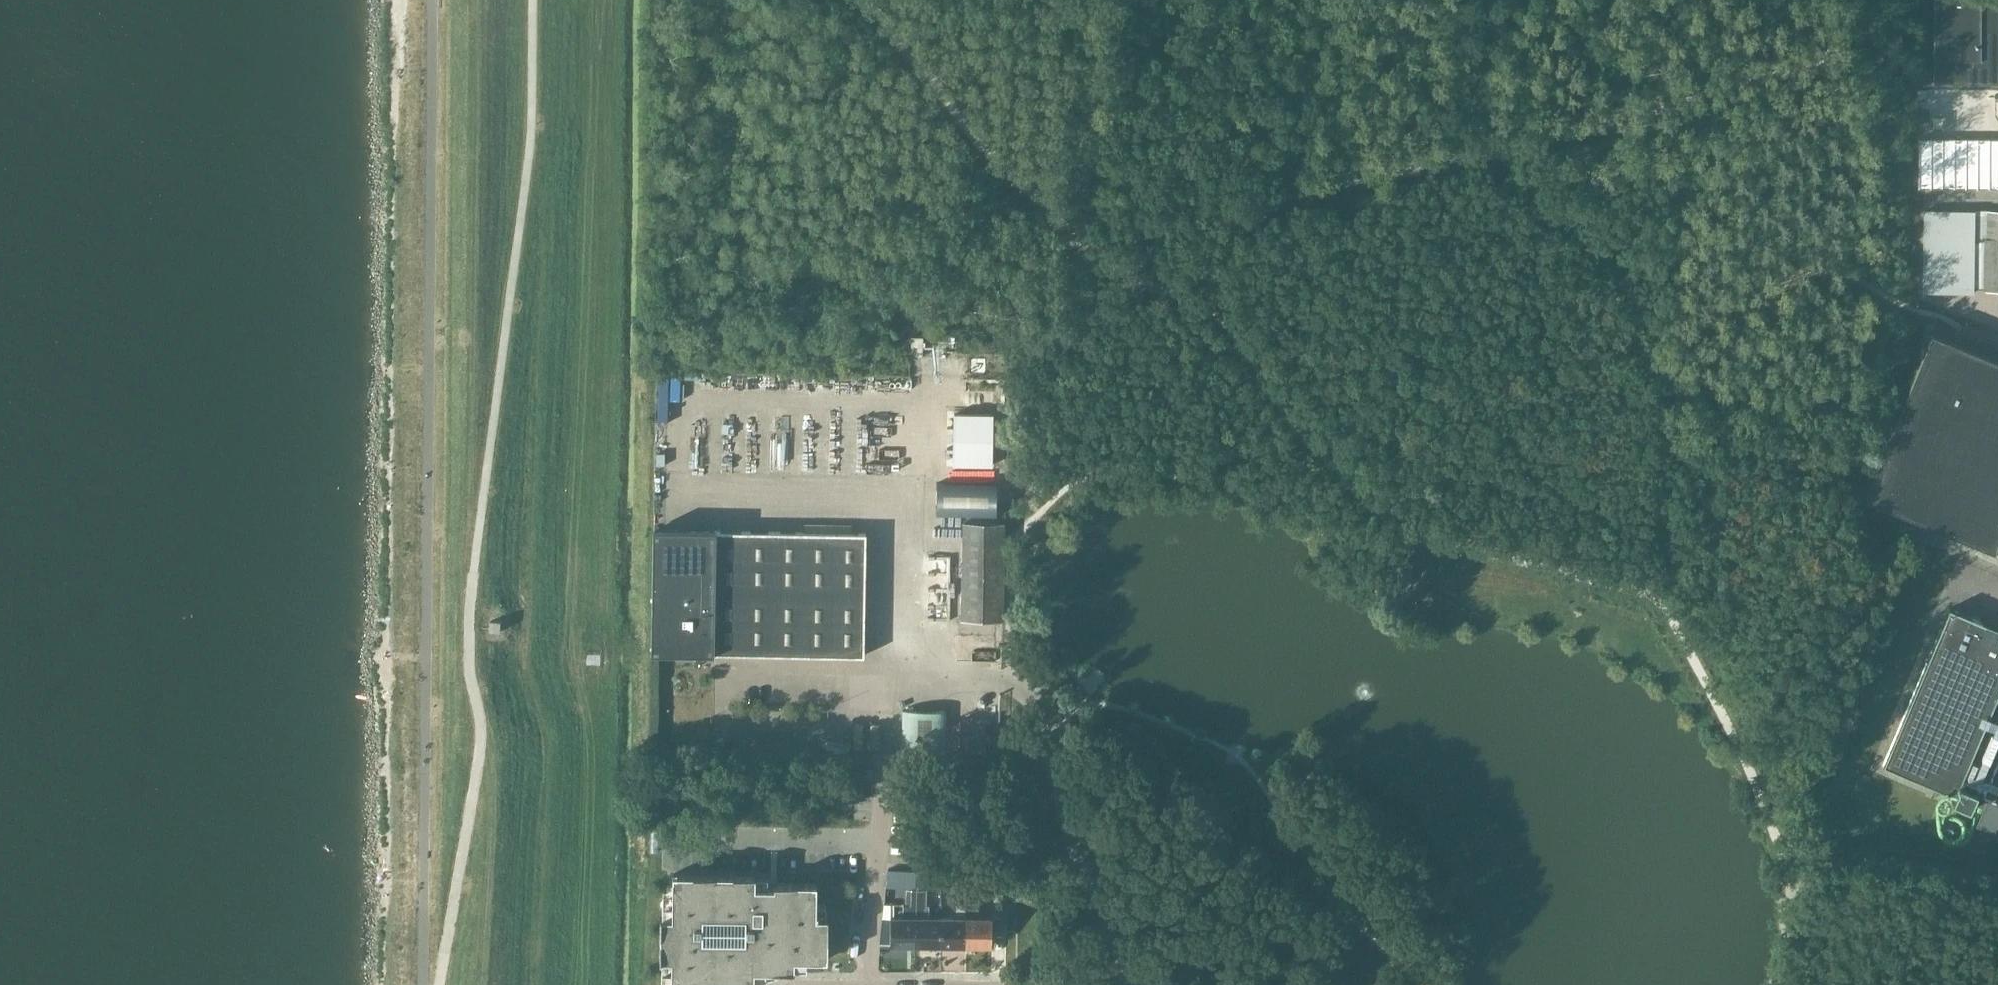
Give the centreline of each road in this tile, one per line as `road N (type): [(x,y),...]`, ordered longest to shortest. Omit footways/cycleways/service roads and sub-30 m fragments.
road 1 (unclassified): [(422,984),(432,0)]
road 2 (unclassified): [(1122,984),(1040,705),(1020,684),(1000,679)]

